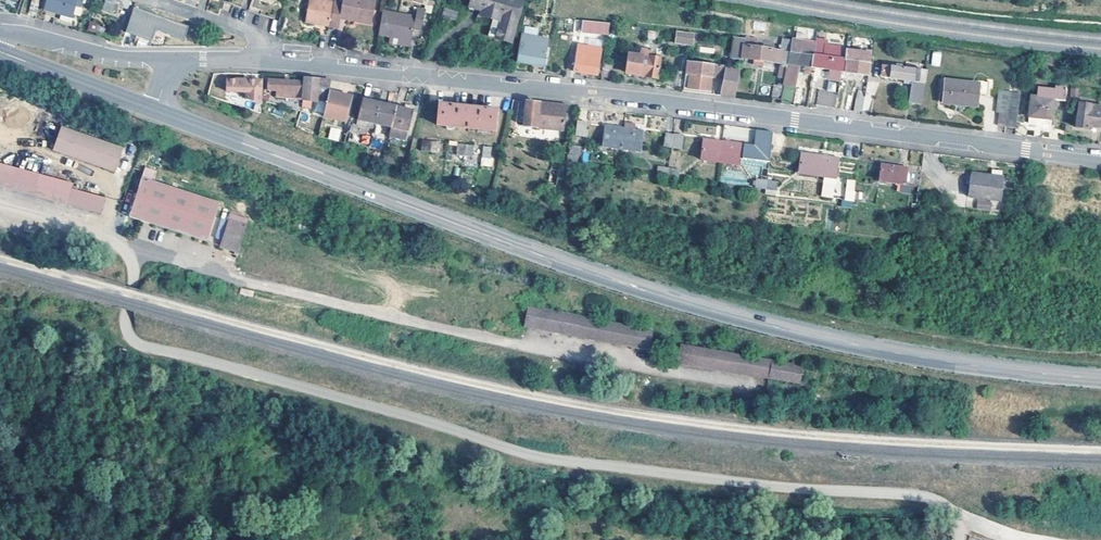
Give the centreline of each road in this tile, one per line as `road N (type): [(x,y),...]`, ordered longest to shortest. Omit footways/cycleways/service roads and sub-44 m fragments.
road 1 (residential): [(0,208),(123,250),(134,269),(127,332),(148,348),(521,455),(778,491),(905,495),(932,500),(958,519)]
road 2 (secondary): [(1100,379),(885,351),(706,308),(158,112)]
road 3 (tertiary): [(1100,162),(662,101),(259,62)]
road 4 (track): [(773,392),(548,354),(123,250)]
road 5 (tertiary): [(172,62),(117,61),(0,32)]
road 6 (secondary): [(158,112),(0,52)]
road 7 (residential): [(150,0),(259,36),(259,62)]

